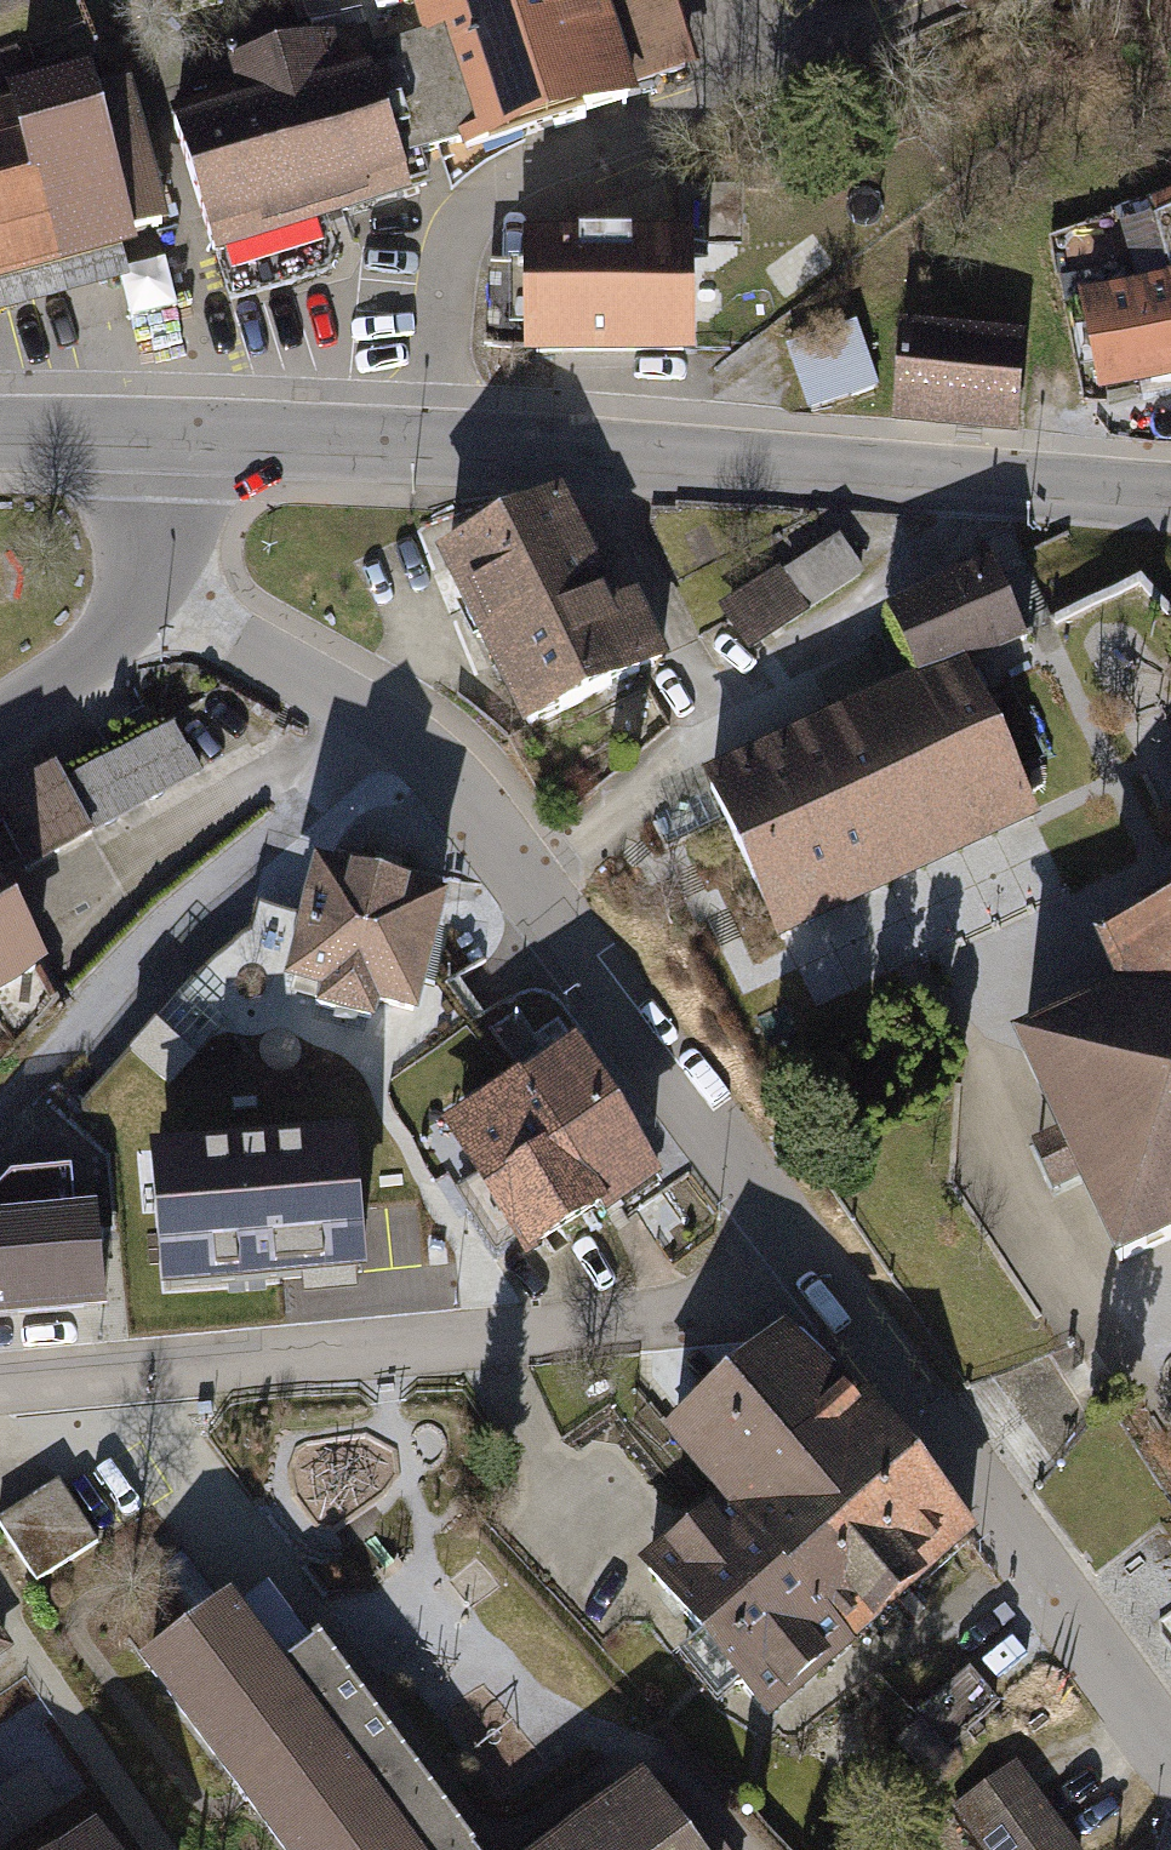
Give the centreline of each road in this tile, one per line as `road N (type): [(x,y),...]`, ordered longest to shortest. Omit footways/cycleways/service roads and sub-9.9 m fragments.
road 1 (tertiary): [(164,441),(606,457),(1170,496)]
road 2 (residential): [(155,594),(386,721),(453,784),(807,1254)]
road 3 (residential): [(807,1254),(754,1290),(686,1315),(0,1384)]
road 4 (track): [(0,1106),(210,897),(321,826),(386,721)]
road 5 (residential): [(0,730),(100,658),(155,594)]
road 6 (tertiary): [(0,437),(164,441)]
road 7 (residential): [(807,1254),(900,1381)]
road 8 (residential): [(155,594),(164,441)]

